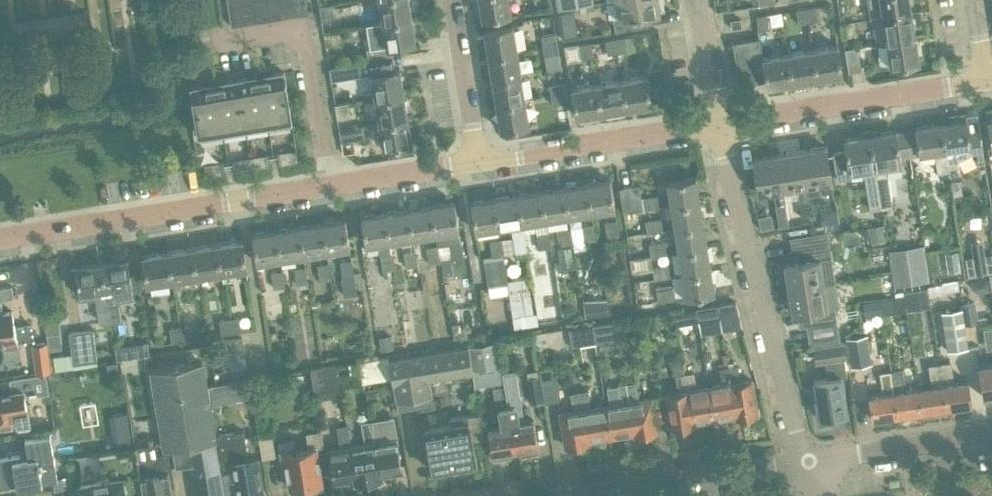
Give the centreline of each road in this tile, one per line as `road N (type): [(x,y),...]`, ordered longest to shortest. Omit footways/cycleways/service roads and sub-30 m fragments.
road 1 (residential): [(813,465),(725,129)]
road 2 (residential): [(0,240),(327,185)]
road 3 (residential): [(725,129),(983,88)]
road 4 (residential): [(485,168),(725,129)]
road 5 (residential): [(327,185),(305,27),(228,39)]
road 6 (residential): [(610,495),(813,465)]
road 7 (residential): [(813,465),(991,436)]
road 8 (residential): [(485,168),(458,0)]
road 9 (residential): [(327,185),(485,168)]
road 10 (residential): [(725,129),(703,0)]

